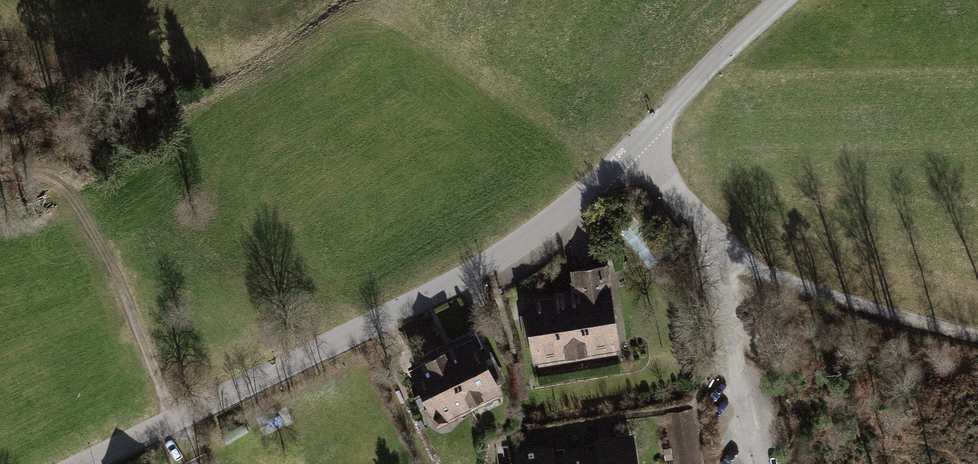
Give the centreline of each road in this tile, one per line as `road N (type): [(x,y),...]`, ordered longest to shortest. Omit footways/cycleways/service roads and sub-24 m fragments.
road 1 (residential): [(88,463),(531,236),(633,146)]
road 2 (residential): [(760,463),(701,221),(633,146)]
road 3 (track): [(172,423),(74,183),(57,170),(0,176)]
road 4 (track): [(701,221),(756,276),(977,326)]
road 5 (residential): [(633,146),(782,0)]

